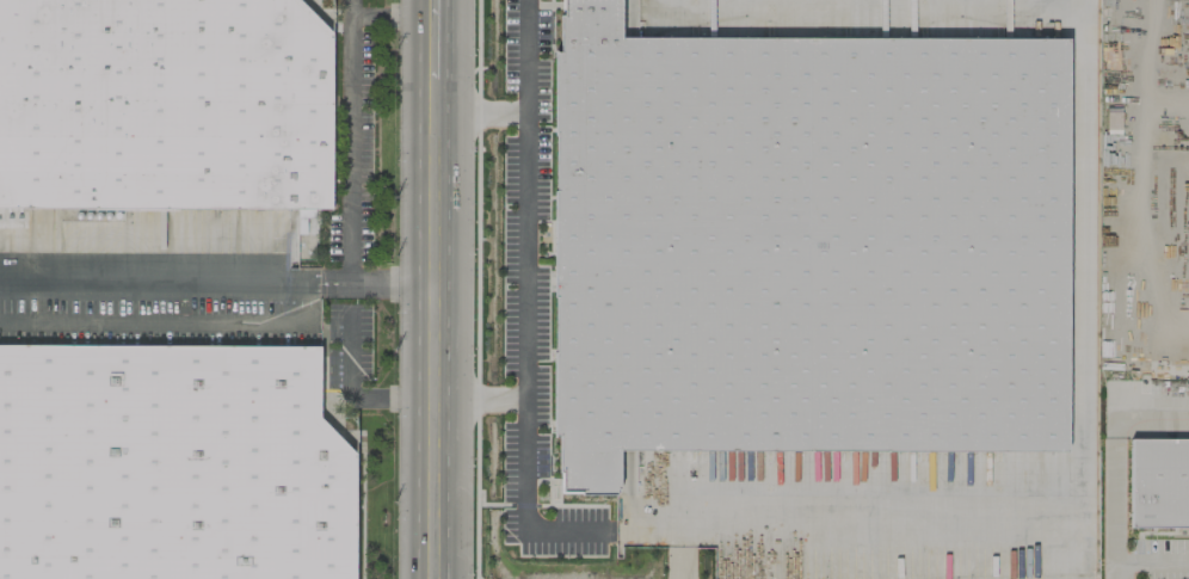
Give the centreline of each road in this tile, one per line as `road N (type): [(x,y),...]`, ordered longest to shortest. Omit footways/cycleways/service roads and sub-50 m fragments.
road 1 (primary): [(432,78),(431,578)]

